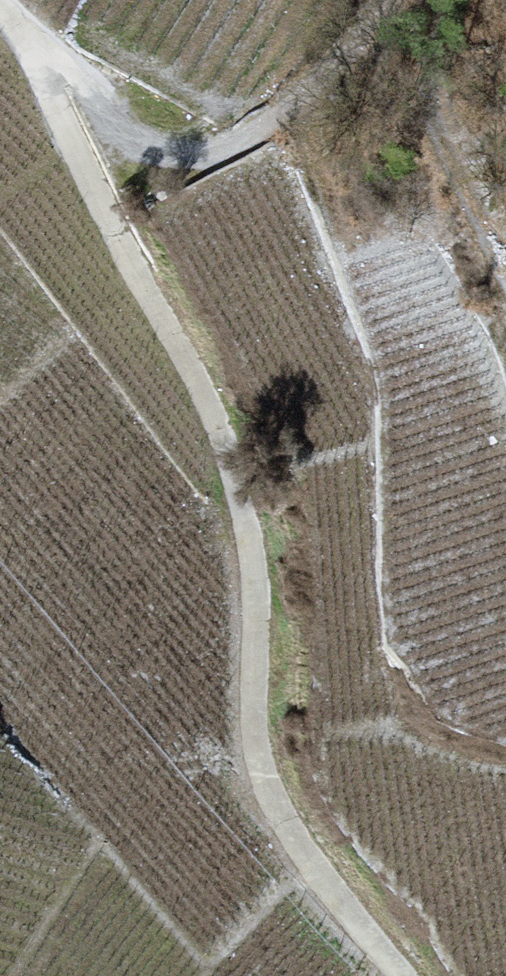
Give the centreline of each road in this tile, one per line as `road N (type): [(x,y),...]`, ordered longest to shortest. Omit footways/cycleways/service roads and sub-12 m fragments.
road 1 (track): [(0,19),(21,39),(220,445),(283,827),(388,975)]
road 2 (track): [(21,39),(91,75),(124,124),(162,154),(213,157),(417,67),(473,0)]
road 3 (primary): [(0,887),(505,694)]

